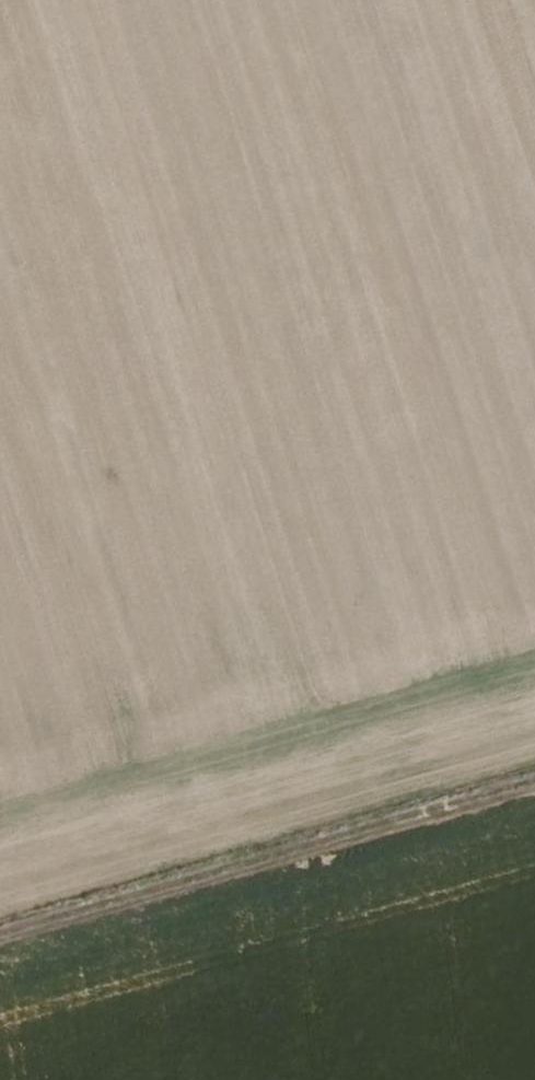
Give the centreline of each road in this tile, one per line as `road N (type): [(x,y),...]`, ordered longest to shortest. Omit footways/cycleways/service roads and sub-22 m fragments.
road 1 (track): [(0,931),(534,786)]

